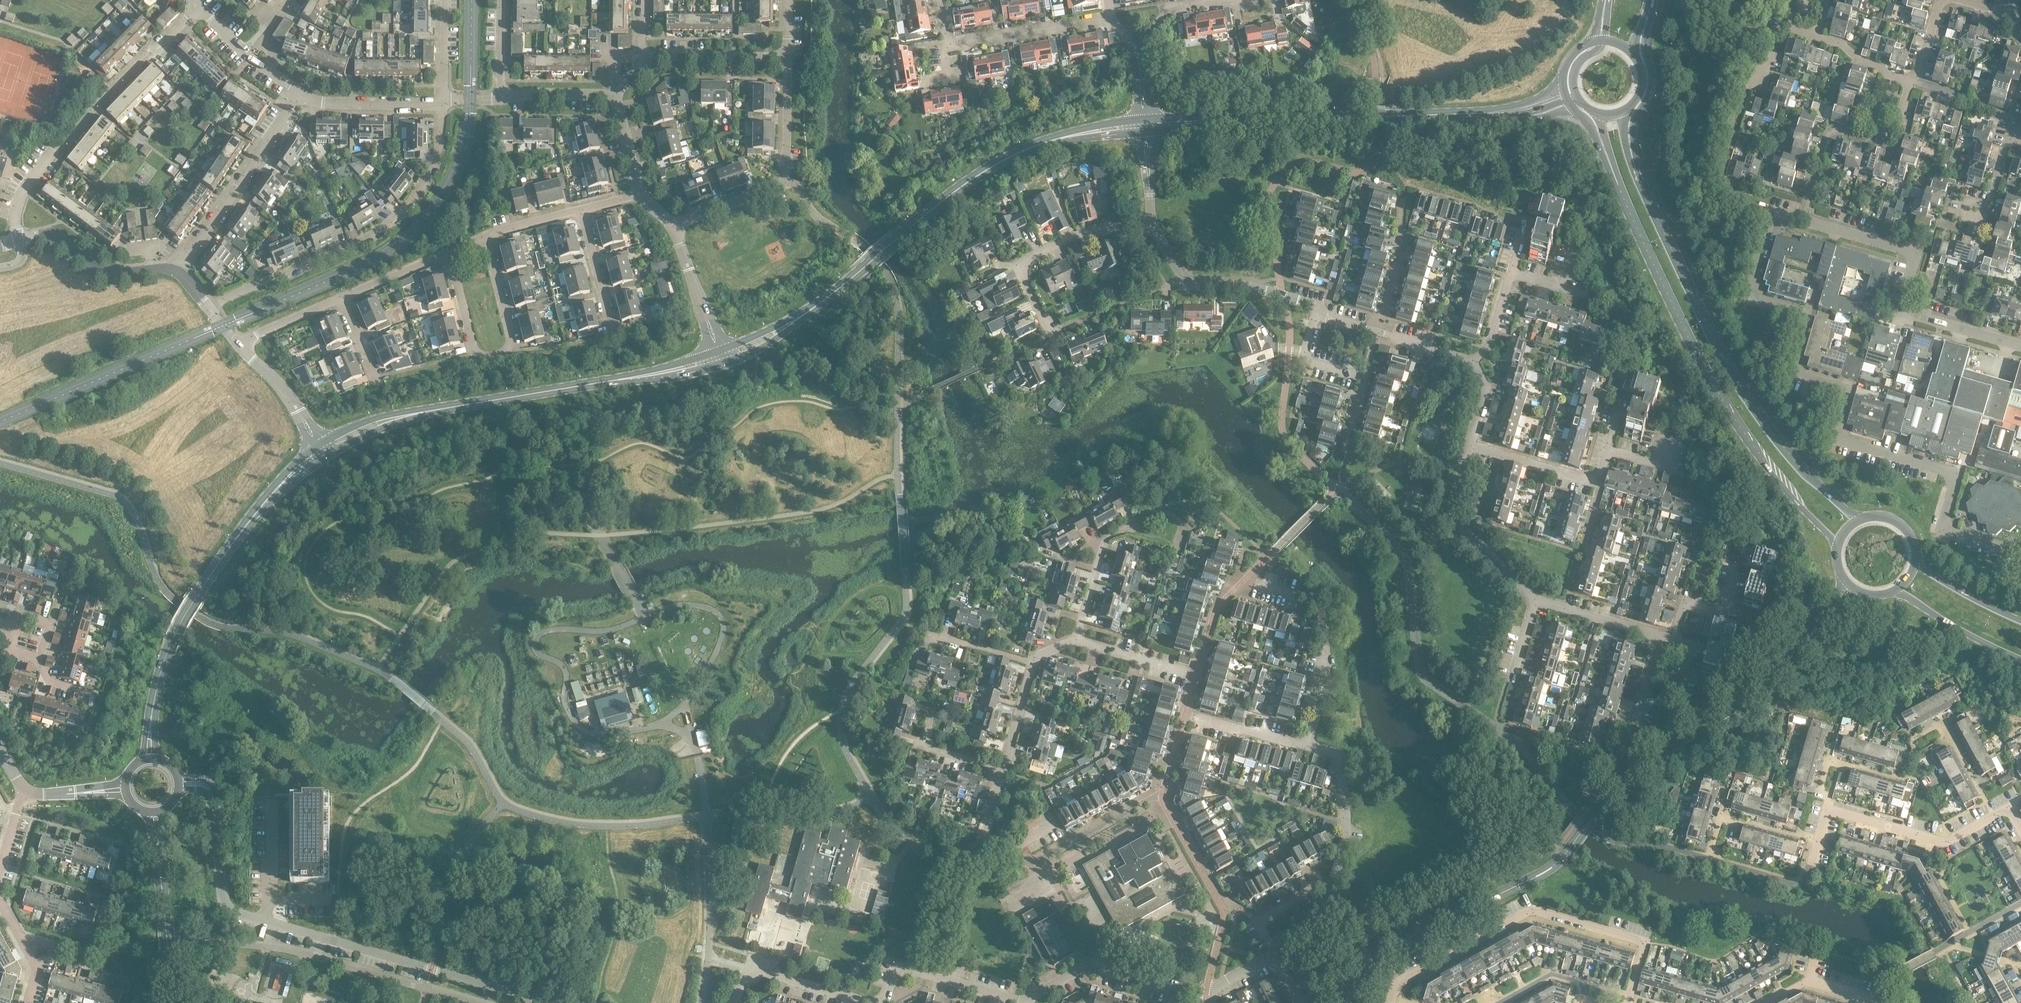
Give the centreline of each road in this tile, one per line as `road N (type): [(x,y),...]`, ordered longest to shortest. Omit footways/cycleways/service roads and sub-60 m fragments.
road 1 (unclassified): [(2020,346),(1899,312),(1916,255),(1772,215),(1748,300),(1804,317),(1789,371),(1844,388),(1832,437),(1955,475),(1941,532),(2020,557)]
road 2 (residential): [(178,786),(214,793),(223,893),(236,914),(540,1002)]
road 3 (secondary): [(1614,173),(1728,410),(1837,548)]
road 4 (secondary): [(1861,521),(1791,459),(1738,383),(1636,169)]
road 5 (residential): [(1627,1002),(1641,947),(1533,914),(1401,981),(1394,1002)]
road 6 (residential): [(210,308),(354,247),(399,217),(435,168),(444,103)]
road 7 (secondary): [(1062,138),(978,175),(788,325)]
road 8 (tertiary): [(1568,853),(1624,788),(1722,723),(1803,654)]
road 9 (secondary): [(659,371),(365,427)]
road 10 (residential): [(1026,1001),(1094,968),(1206,994),(1274,954)]
road 11 (residential): [(448,255),(477,358),(503,354),(510,337),(485,238)]
road 12 (secondary): [(1467,114),(1215,122)]
road 13 (residential): [(789,59),(783,184),(673,226)]
road 14 (tertiary): [(1568,853),(1546,872),(1361,966)]
road 15 (residential): [(1052,338),(1022,273),(1027,258),(1092,231),(1154,225)]
road 16 (residential): [(301,94),(177,271)]
road 17 (residential): [(1311,749),(1331,670),(1318,618),(1307,600),(1256,585)]
road 18 (residential): [(1112,20),(955,43),(945,35),(939,0)]
road 19 (secondary): [(284,485),(233,547),(168,650)]
road 20 (residential): [(1154,225),(1186,283),(1250,286),(1318,305)]
road 21 (residential): [(1827,811),(1943,844),(2009,808)]
road 22 (residential): [(1910,81),(1857,62),(1842,44),(1782,29),(1764,80)]
road 23 (residential): [(1473,447),(1453,518),(1536,600)]
road 24 (secondary): [(1636,169),(1635,122),(1652,86),(1645,45),(1653,0)]
road 25 (tertiary): [(177,271),(105,276),(51,238),(19,242)]
road 26 (residential): [(1318,305),(1328,318),(1474,360)]
road 27 (residential): [(1473,447),(1597,481),(1607,448)]
road 28 (residential): [(866,1002),(748,969),(738,1002)]
road 29 (residential): [(1311,749),(1339,757),(1347,836),(1334,880)]
road 30 (residential): [(1474,360),(1489,347),(1524,222)]
road 31 (secondary): [(158,855),(172,1002)]
road 32 (residential): [(643,58),(789,59)]
road 33 (residential): [(301,94),(326,105),(444,103)]
road 34 (secondary): [(1899,595),(2020,658)]
road 35 (residential): [(611,343),(580,211)]
road 36 (residential): [(198,10),(301,94)]
road 37 (residential): [(1536,600),(1660,634)]
road 38 (residential): [(934,706),(922,746),(1004,770)]
road 39 (residential): [(1191,717),(1311,749)]
road 40 (residential): [(1196,678),(1078,643)]
road 41 (residential): [(1274,954),(1258,922),(1334,880)]
road 42 (secondary): [(2020,625),(1918,564)]

